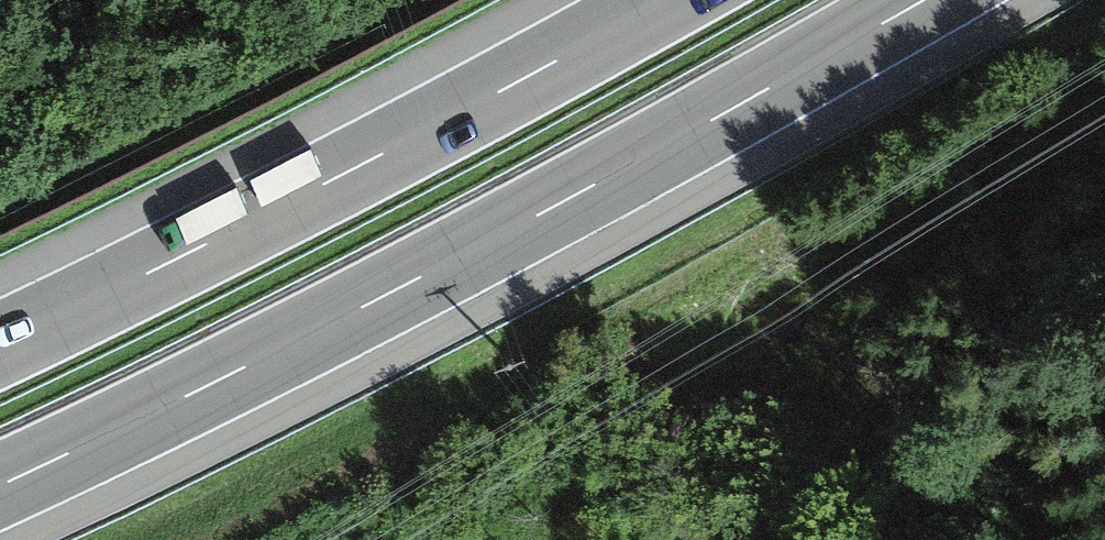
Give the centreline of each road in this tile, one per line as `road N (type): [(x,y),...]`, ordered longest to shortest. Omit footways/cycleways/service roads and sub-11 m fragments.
road 1 (motorway): [(0,487),(466,254),(925,0)]
road 2 (motorway): [(663,0),(0,344)]

